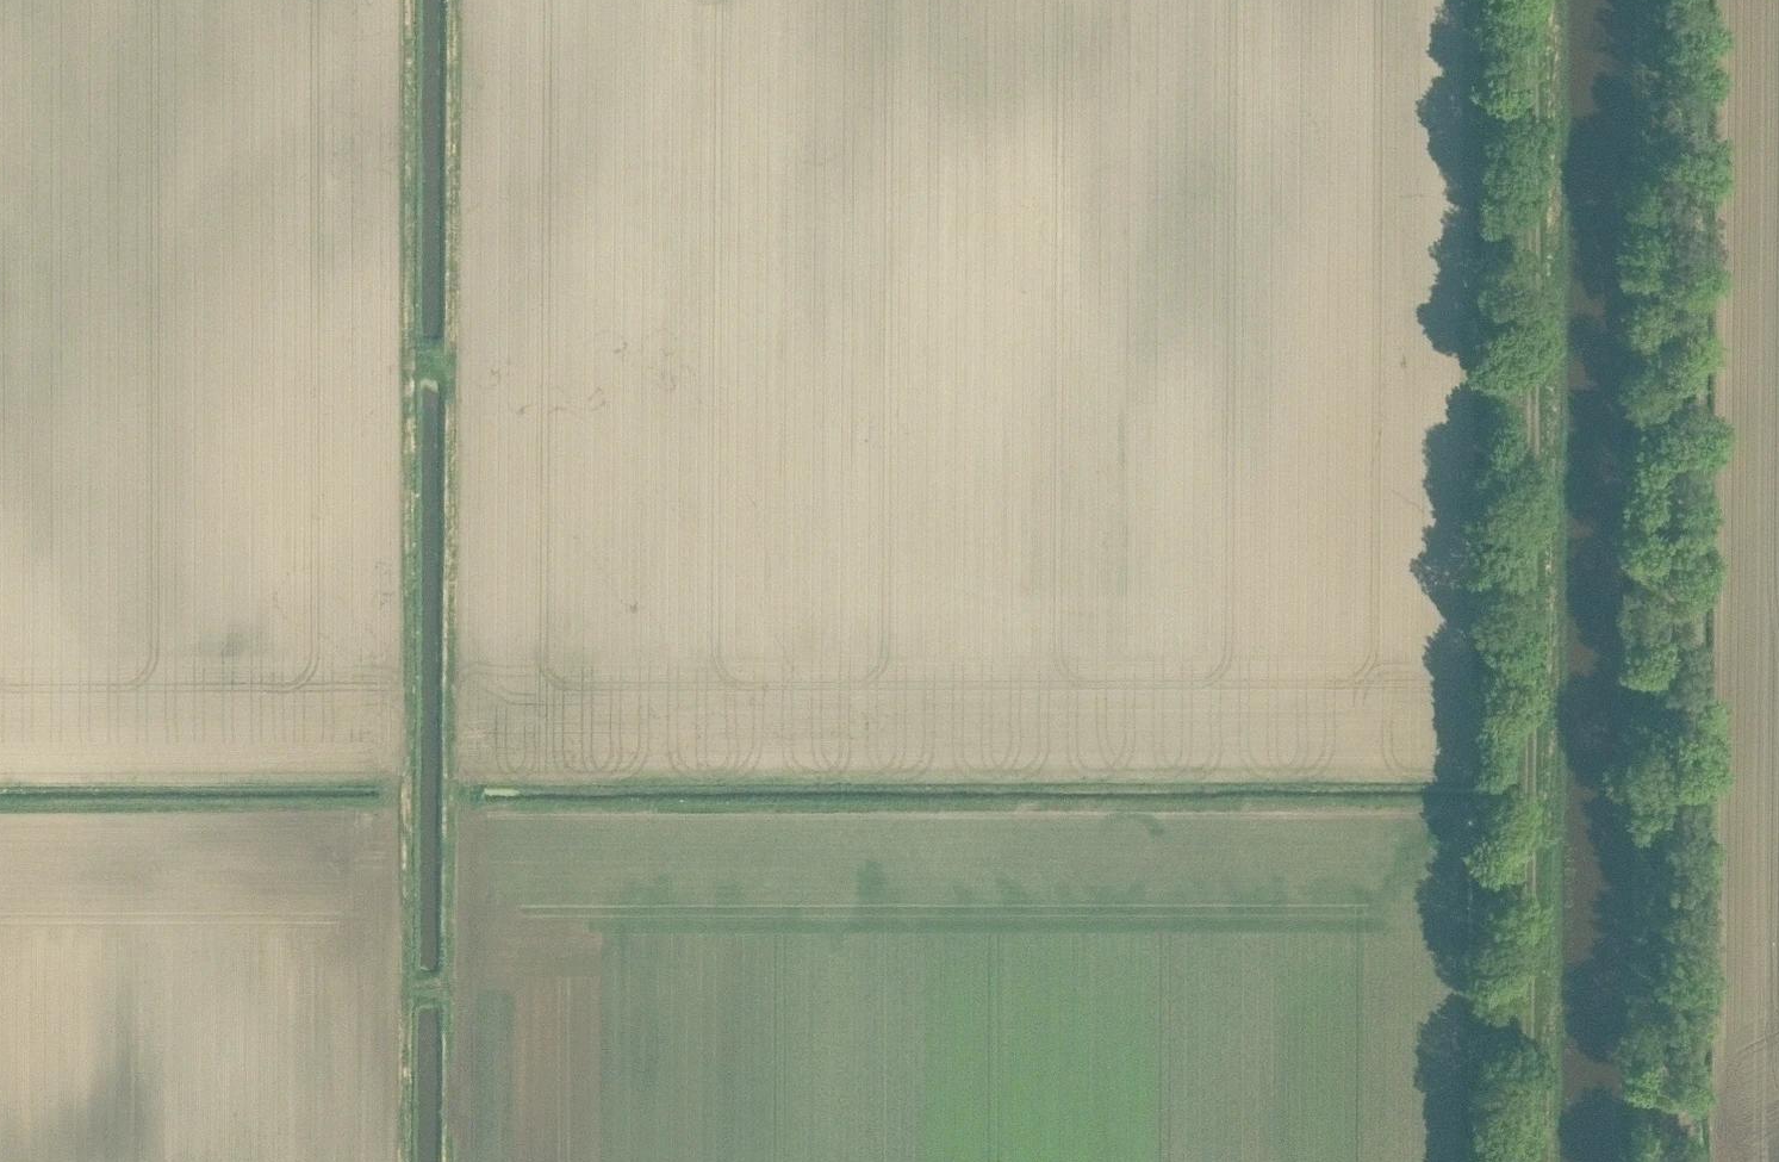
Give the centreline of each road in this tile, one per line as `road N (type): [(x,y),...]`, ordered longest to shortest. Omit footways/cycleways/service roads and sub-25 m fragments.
road 1 (track): [(1677,0),(1675,1161)]

